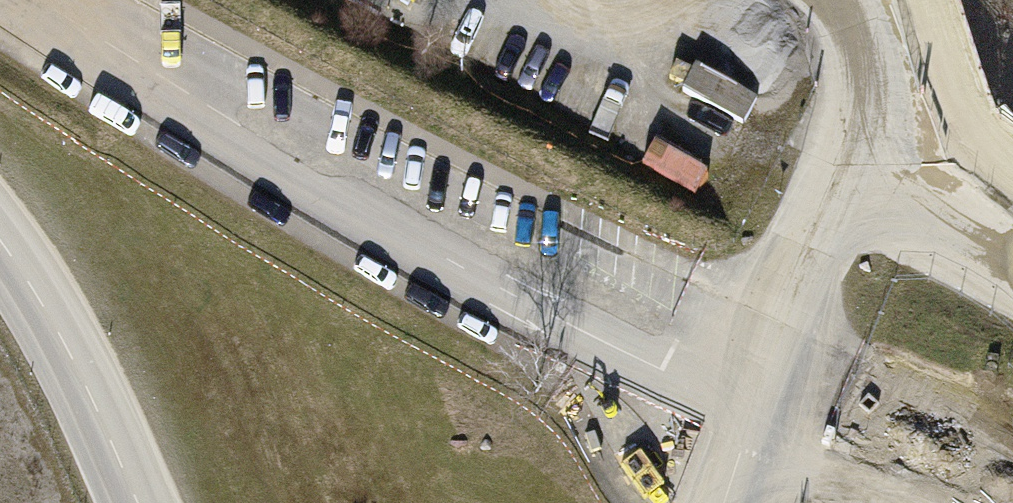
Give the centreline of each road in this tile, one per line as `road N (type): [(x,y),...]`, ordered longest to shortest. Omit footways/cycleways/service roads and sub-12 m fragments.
road 1 (primary): [(179,74),(325,197),(754,419)]
road 2 (primary): [(776,351),(364,145),(179,74)]
road 3 (unclassified): [(0,239),(49,301),(146,502)]
road 4 (primary): [(1012,465),(776,351)]
road 5 (primary): [(754,419),(939,502)]
road 6 (primary): [(179,74),(56,0)]

